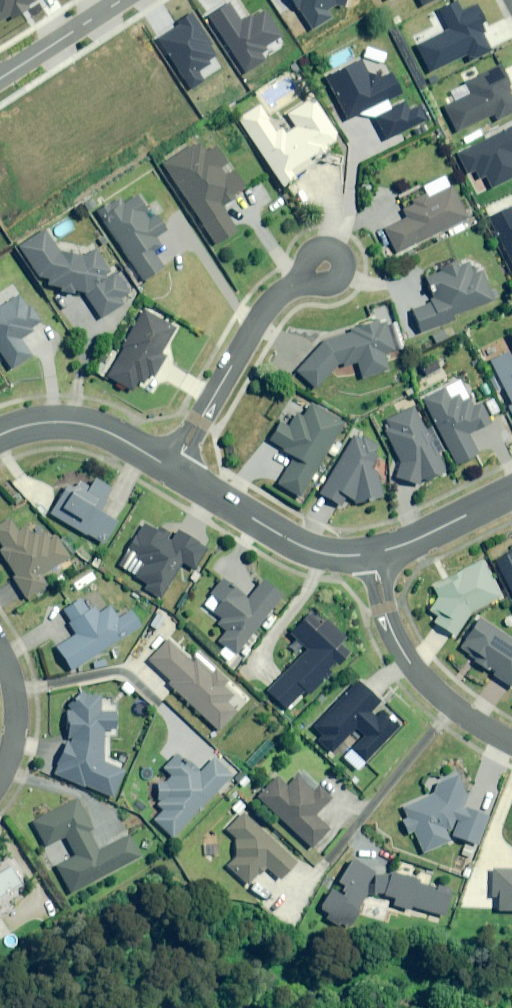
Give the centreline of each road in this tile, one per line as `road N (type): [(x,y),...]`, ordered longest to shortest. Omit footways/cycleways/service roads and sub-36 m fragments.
road 1 (residential): [(373,553),(391,628),(413,665),(448,701),(511,741)]
road 2 (residential): [(297,282),(262,316),(173,470)]
road 3 (residential): [(373,553),(310,550),(173,470)]
road 4 (residential): [(173,470),(79,423),(34,424),(0,436)]
road 5 (residential): [(511,492),(373,553)]
road 6 (residential): [(0,79),(125,0)]
road 7 (residential): [(0,779),(17,715),(0,654)]

